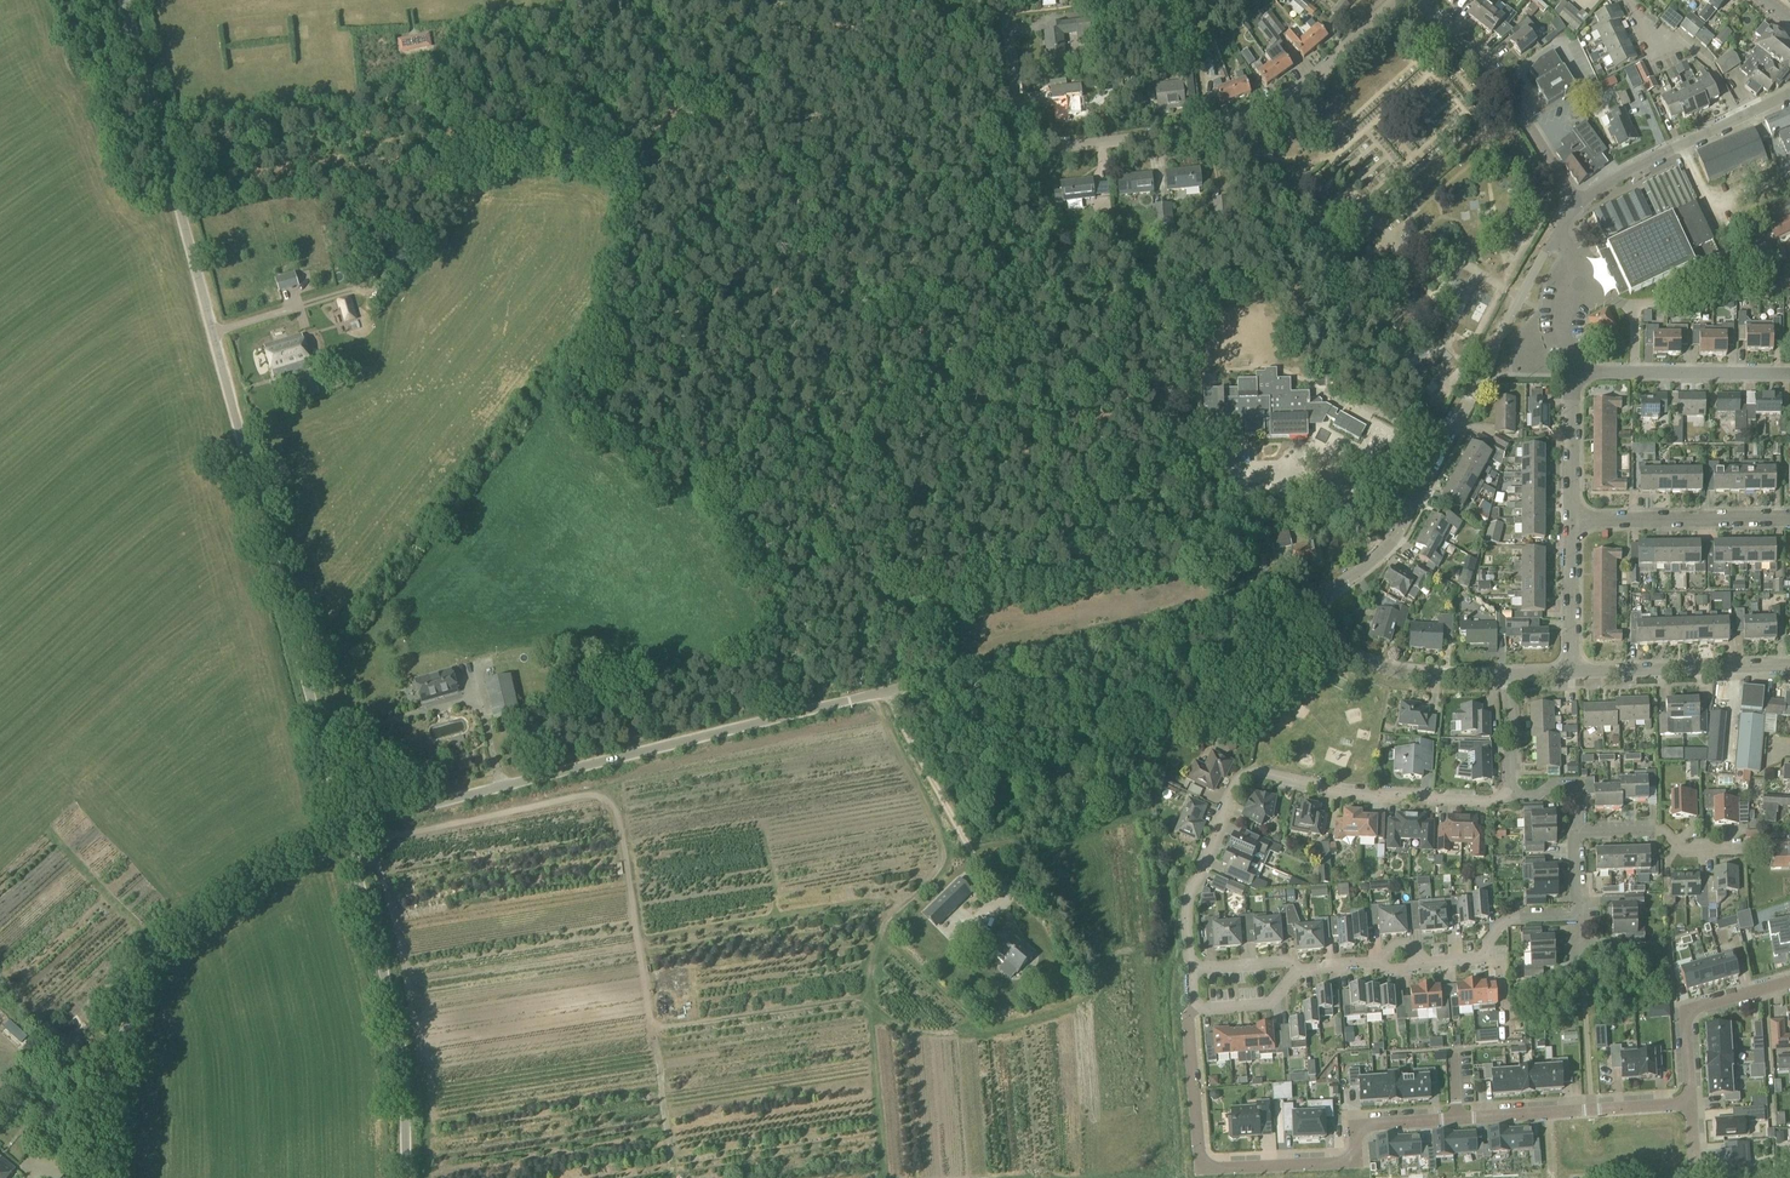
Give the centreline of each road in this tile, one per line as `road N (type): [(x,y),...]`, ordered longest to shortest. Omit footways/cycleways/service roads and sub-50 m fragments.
road 1 (unclassified): [(346,828),(1276,594),(1309,601)]
road 2 (unclassified): [(346,828),(120,0)]
road 3 (residential): [(1692,1103),(1373,1124),(1362,1128),(1351,1161),(1204,1170),(1193,1010)]
road 4 (residential): [(1396,0),(1306,88),(1259,115),(1023,153),(1005,0)]
road 5 (residential): [(1191,969),(1190,889),(1248,770),(1345,796),(1490,803),(1511,789)]
road 6 (unclassified): [(96,1177),(134,1000),(153,957),(219,897),(346,828)]
road 7 (residential): [(1557,234),(1390,545),(1309,601)]
road 8 (unclassified): [(407,1177),(396,1017),(346,828)]
road 9 (residential): [(1577,204),(1484,61),(1411,0)]
road 10 (track): [(885,689),(994,893)]
road 11 (residential): [(1508,675),(1432,676),(1372,664),(1342,649),(1309,601)]
road 12 (residential): [(1571,672),(1789,666)]
road 13 (residential): [(1789,520),(1572,521)]
road 14 (residential): [(1789,983),(1688,1016),(1692,1103)]
road 15 (residential): [(1738,119),(1577,204)]
road 16 (residential): [(1731,850),(1684,852),(1657,831),(1577,834)]
road 17 (residential): [(1789,375),(1634,373)]
road 18 (residential): [(1571,672),(1572,521)]
road 19 (residential): [(1635,307),(1669,300),(1773,251)]
road 20 (residential): [(1572,521),(1573,373)]
road 21 (residential): [(1738,119),(1709,66),(1638,16)]
road 22 (residential): [(1300,969),(1268,1006),(1193,1010)]

